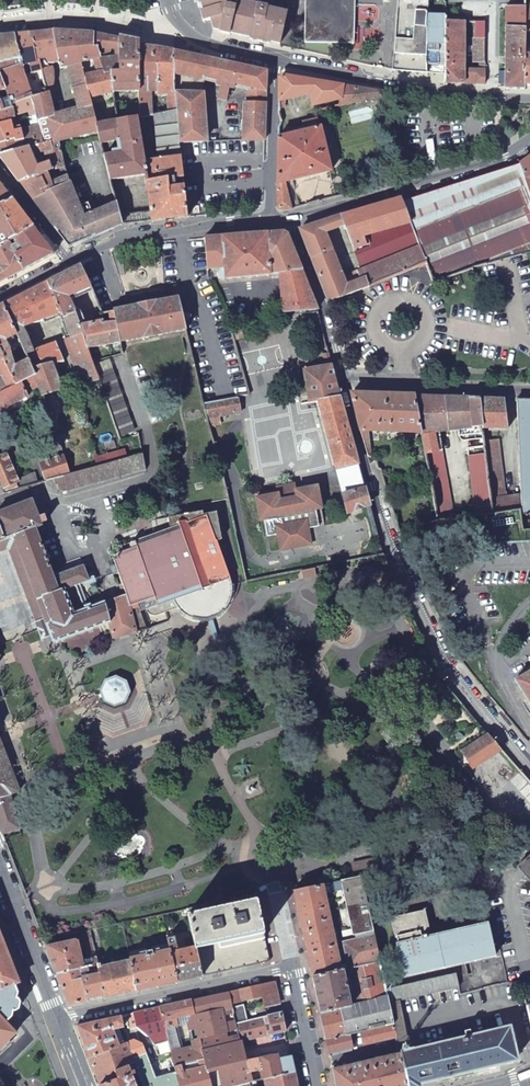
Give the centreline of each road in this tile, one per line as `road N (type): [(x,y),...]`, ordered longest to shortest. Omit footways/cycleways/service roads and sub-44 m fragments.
road 1 (residential): [(343,384),(383,530),(449,661),(529,760)]
road 2 (residential): [(529,97),(431,90),(216,46),(188,33),(168,0)]
road 3 (residential): [(0,294),(118,238),(292,223)]
road 4 (residential): [(292,223),(529,145)]
road 5 (unclassified): [(289,967),(59,1019)]
road 6 (residential): [(343,384),(529,390)]
road 7 (residential): [(292,223),(343,384)]
road 8 (residential): [(0,870),(59,1019)]
road 9 (unclassified): [(289,967),(316,1085)]

